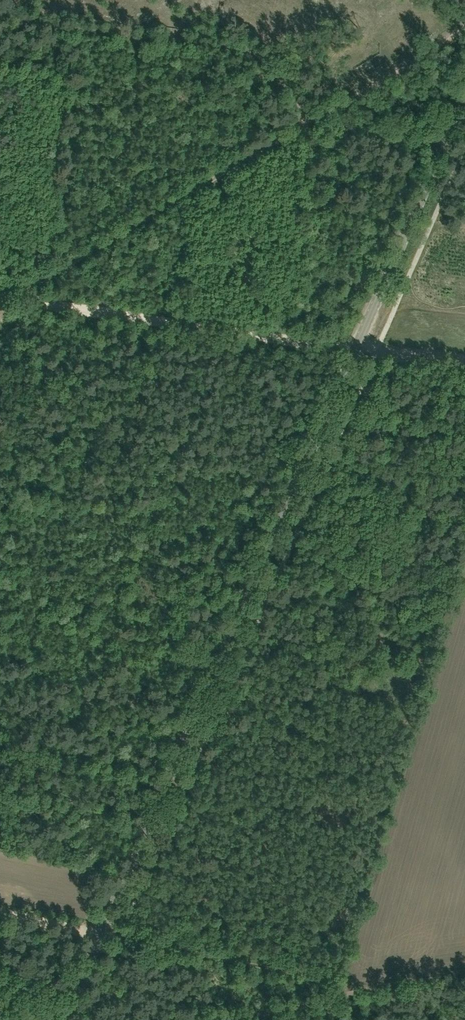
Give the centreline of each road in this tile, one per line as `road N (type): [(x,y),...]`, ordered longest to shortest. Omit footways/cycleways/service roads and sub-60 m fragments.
road 1 (tertiary): [(61,1019),(464,101)]
road 2 (track): [(18,297),(464,362)]
road 3 (track): [(464,976),(362,993),(118,938)]
road 4 (track): [(306,115),(253,51),(0,12)]
road 5 (track): [(302,125),(18,297)]
road 6 (track): [(464,28),(310,120)]
road 7 (track): [(211,1019),(362,993)]

